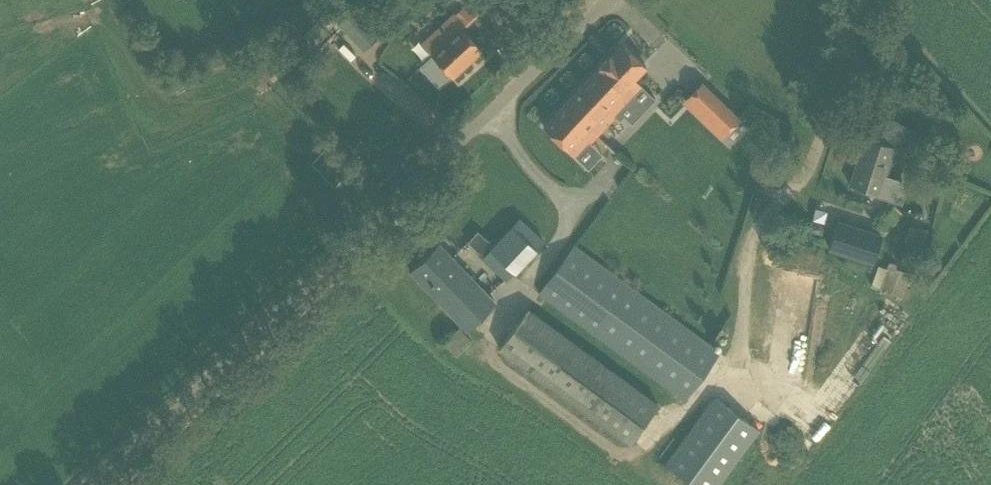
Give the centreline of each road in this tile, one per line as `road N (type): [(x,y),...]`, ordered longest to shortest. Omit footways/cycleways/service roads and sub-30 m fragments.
road 1 (unclassified): [(98,484),(607,0)]

